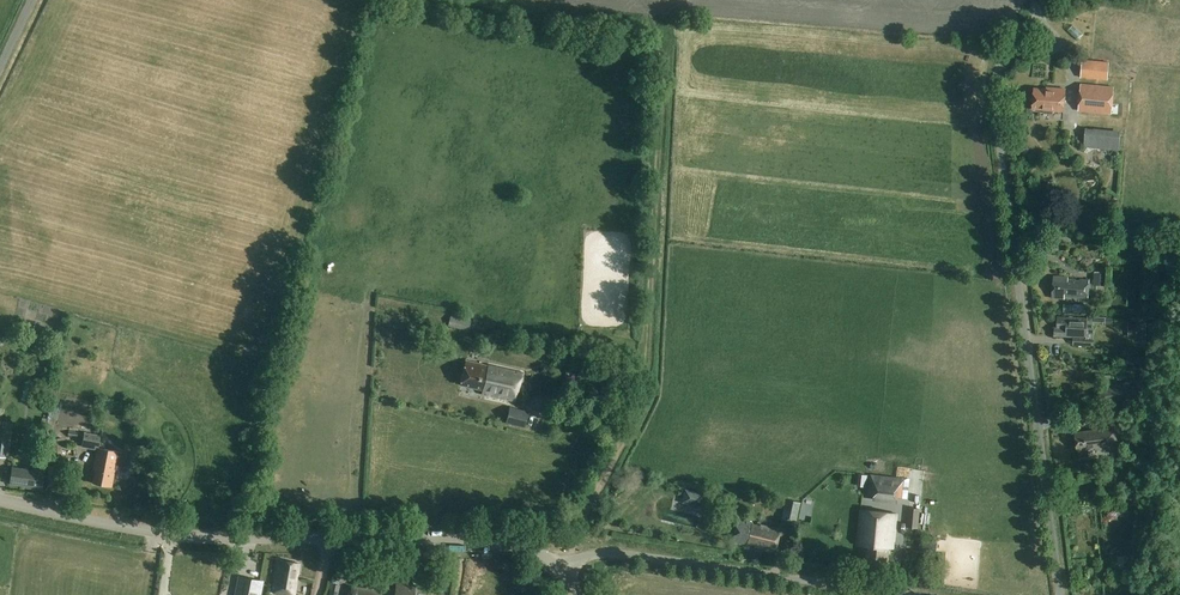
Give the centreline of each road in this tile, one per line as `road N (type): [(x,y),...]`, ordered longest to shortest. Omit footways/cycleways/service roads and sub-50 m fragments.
road 1 (unclassified): [(560,569),(501,542),(193,536),(0,499)]
road 2 (unclassified): [(1060,594),(996,118),(995,80),(1015,42)]
road 3 (track): [(565,562),(649,386),(668,56)]
road 4 (unclassified): [(565,562),(631,555),(898,594)]

